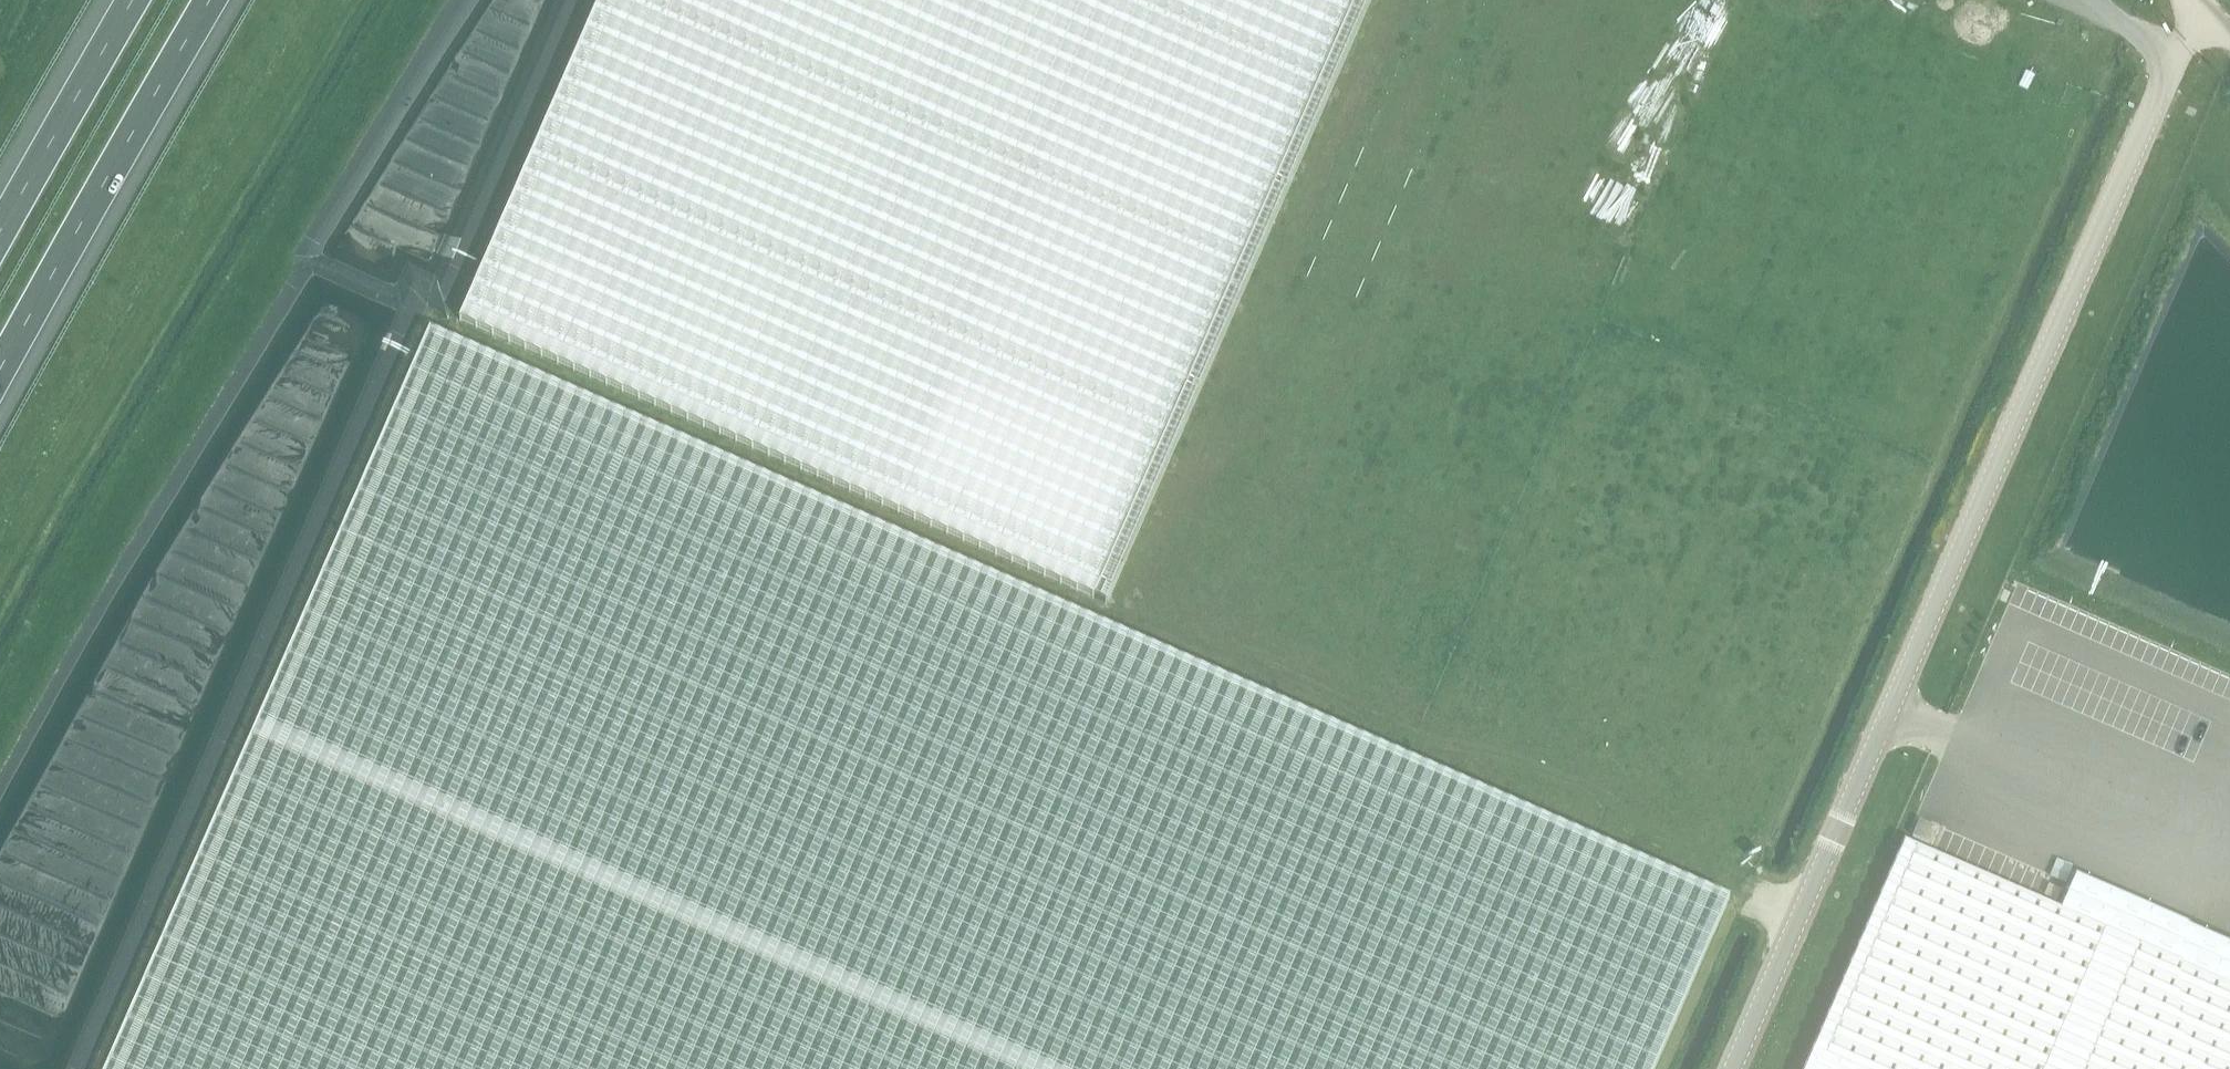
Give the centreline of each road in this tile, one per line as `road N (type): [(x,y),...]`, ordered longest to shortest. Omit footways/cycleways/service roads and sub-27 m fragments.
road 1 (unclassified): [(2177,63),(1733,1068)]
road 2 (track): [(0,643),(376,0)]
road 3 (motorway): [(0,382),(214,0)]
road 4 (motorway): [(137,0),(0,244)]

